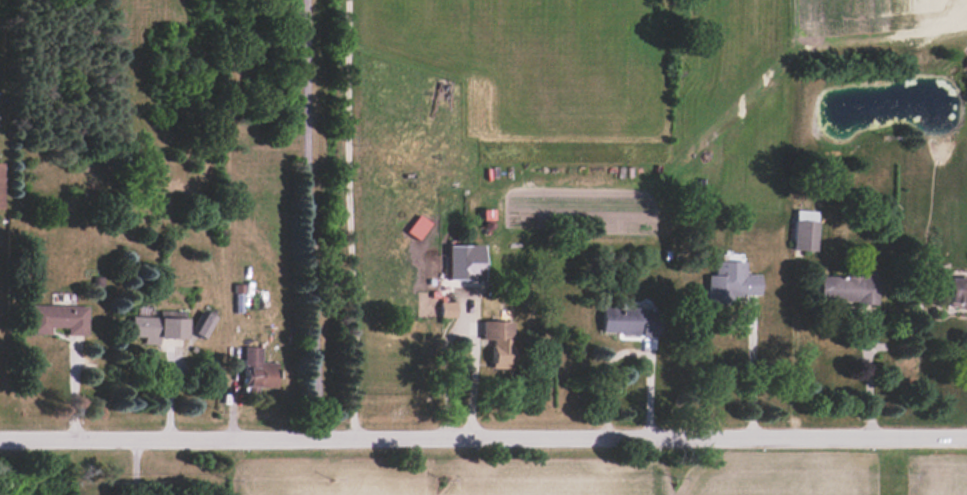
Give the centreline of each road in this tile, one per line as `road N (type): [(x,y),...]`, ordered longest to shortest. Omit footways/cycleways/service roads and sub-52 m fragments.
road 1 (residential): [(966,439),(0,441)]
road 2 (residential): [(316,440),(308,0)]

